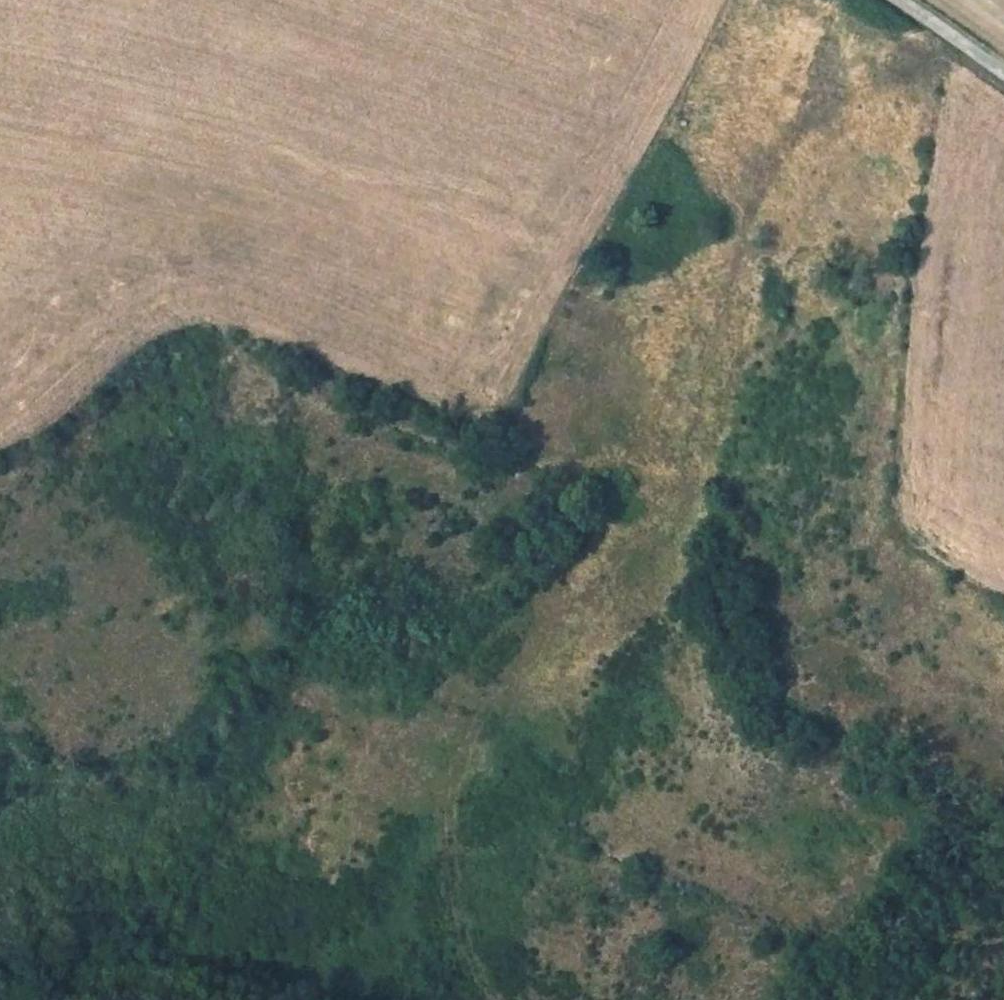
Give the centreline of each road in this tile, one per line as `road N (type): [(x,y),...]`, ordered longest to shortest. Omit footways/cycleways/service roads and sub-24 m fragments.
road 1 (residential): [(1003,70),(901,0)]

